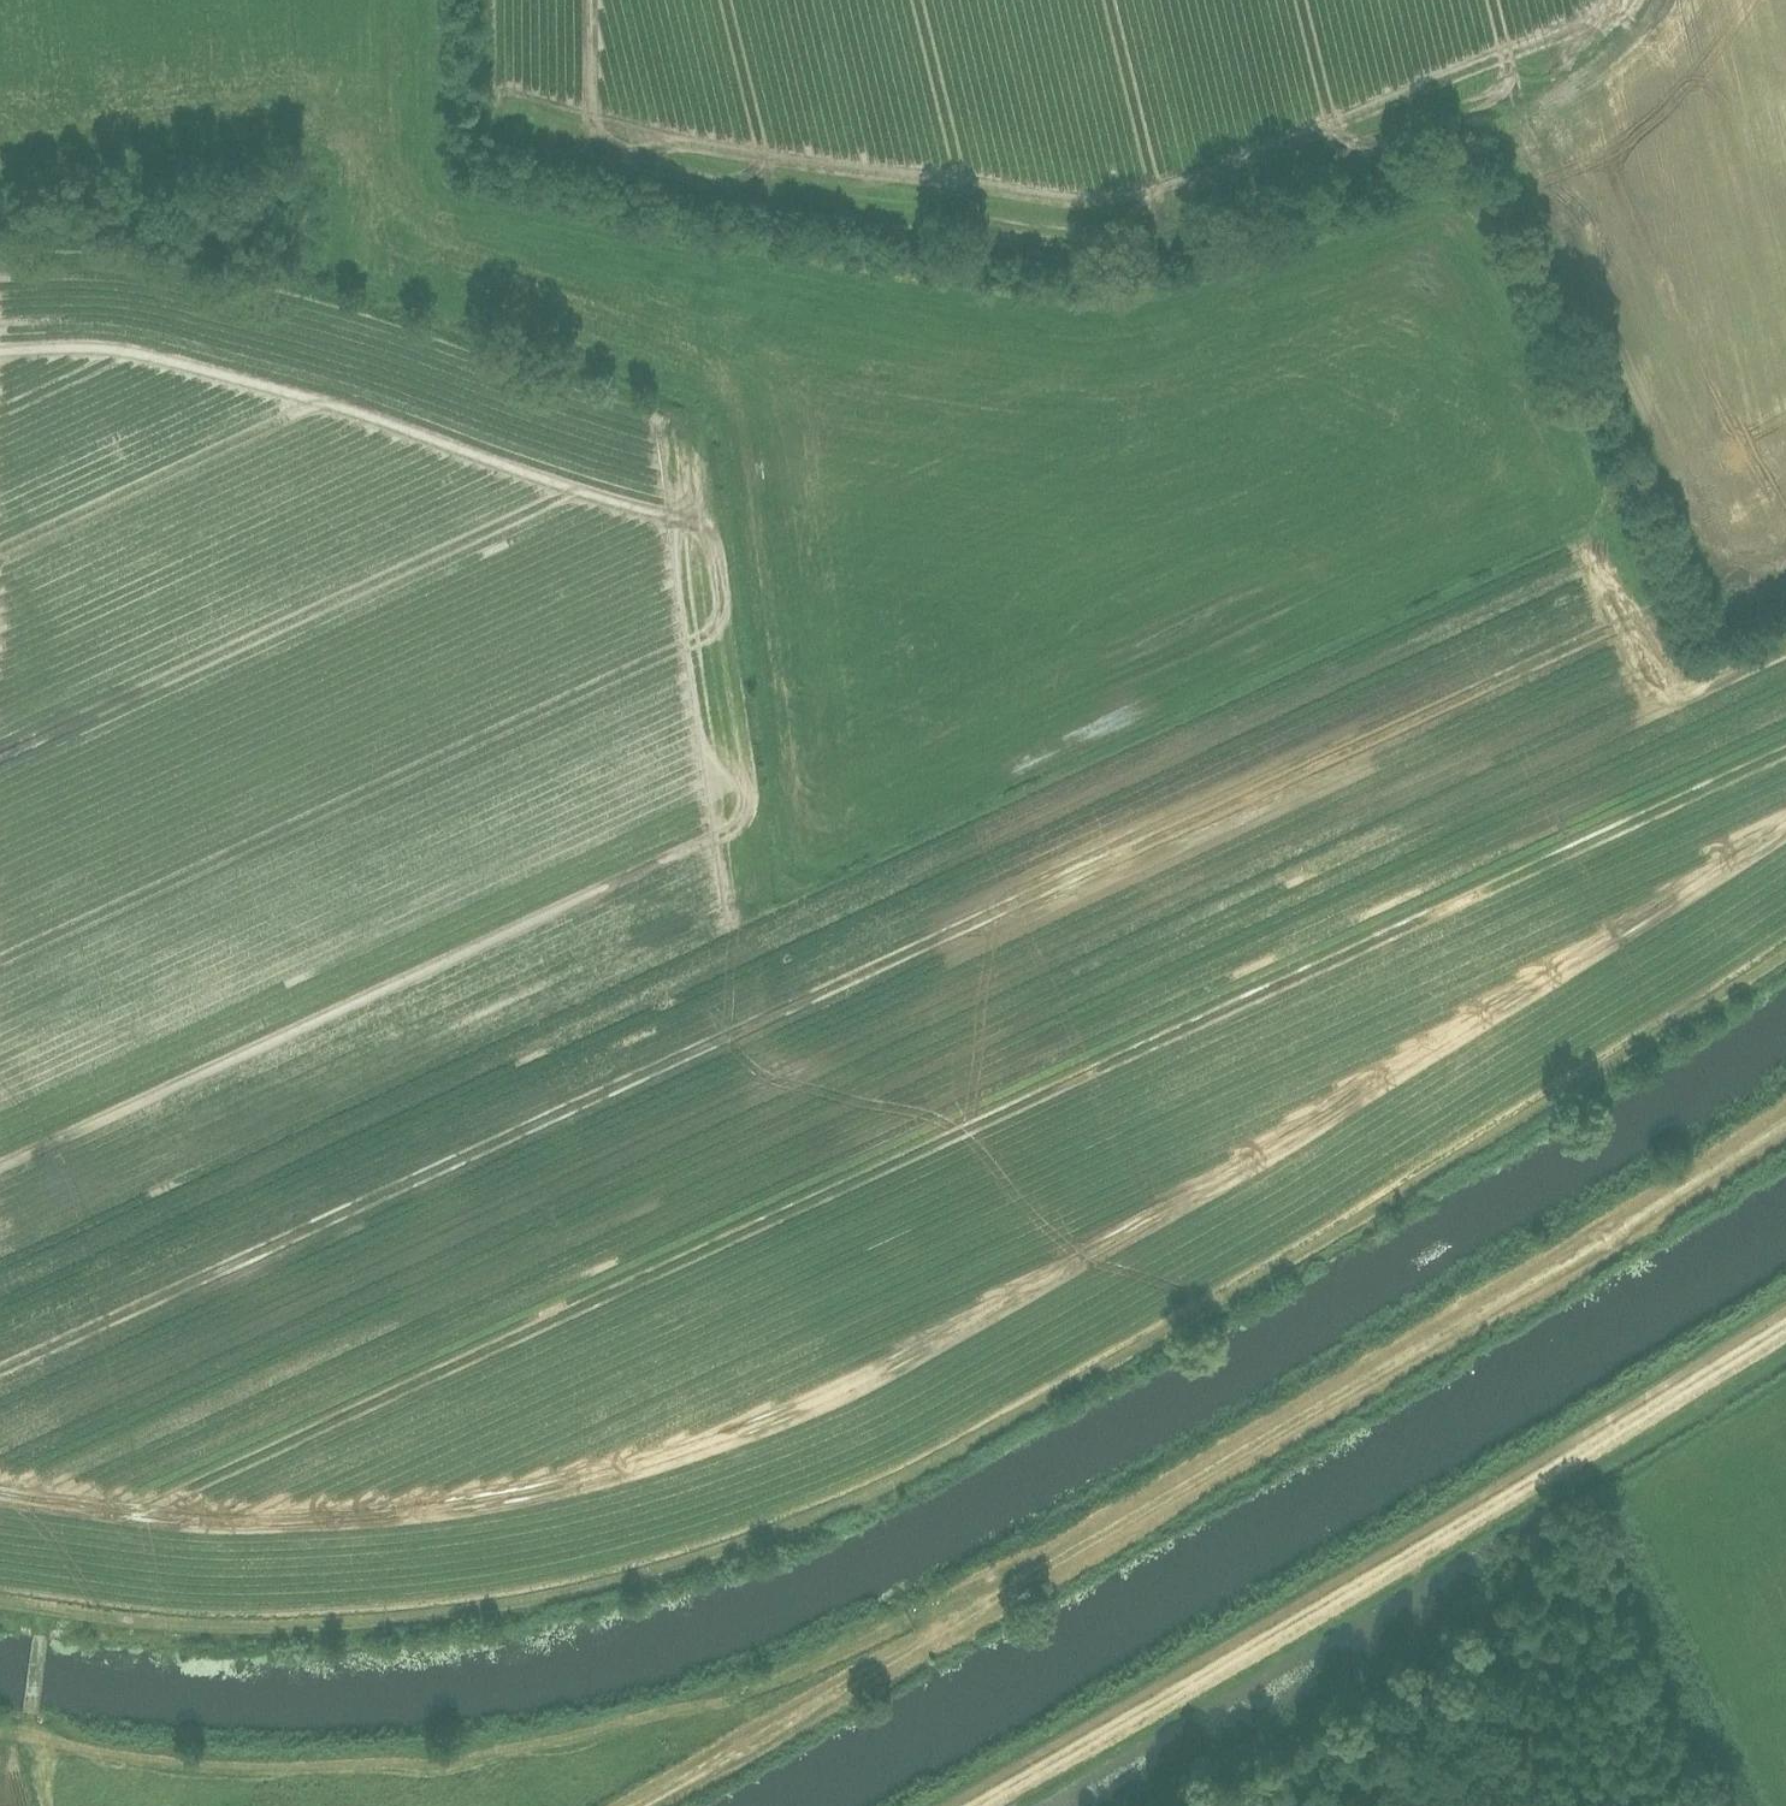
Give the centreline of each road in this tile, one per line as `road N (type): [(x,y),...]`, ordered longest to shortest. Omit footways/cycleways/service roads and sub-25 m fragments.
road 1 (track): [(985,1805),(1785,1329)]
road 2 (track): [(989,1601),(1785,1130)]
road 3 (track): [(639,1805),(989,1601)]

